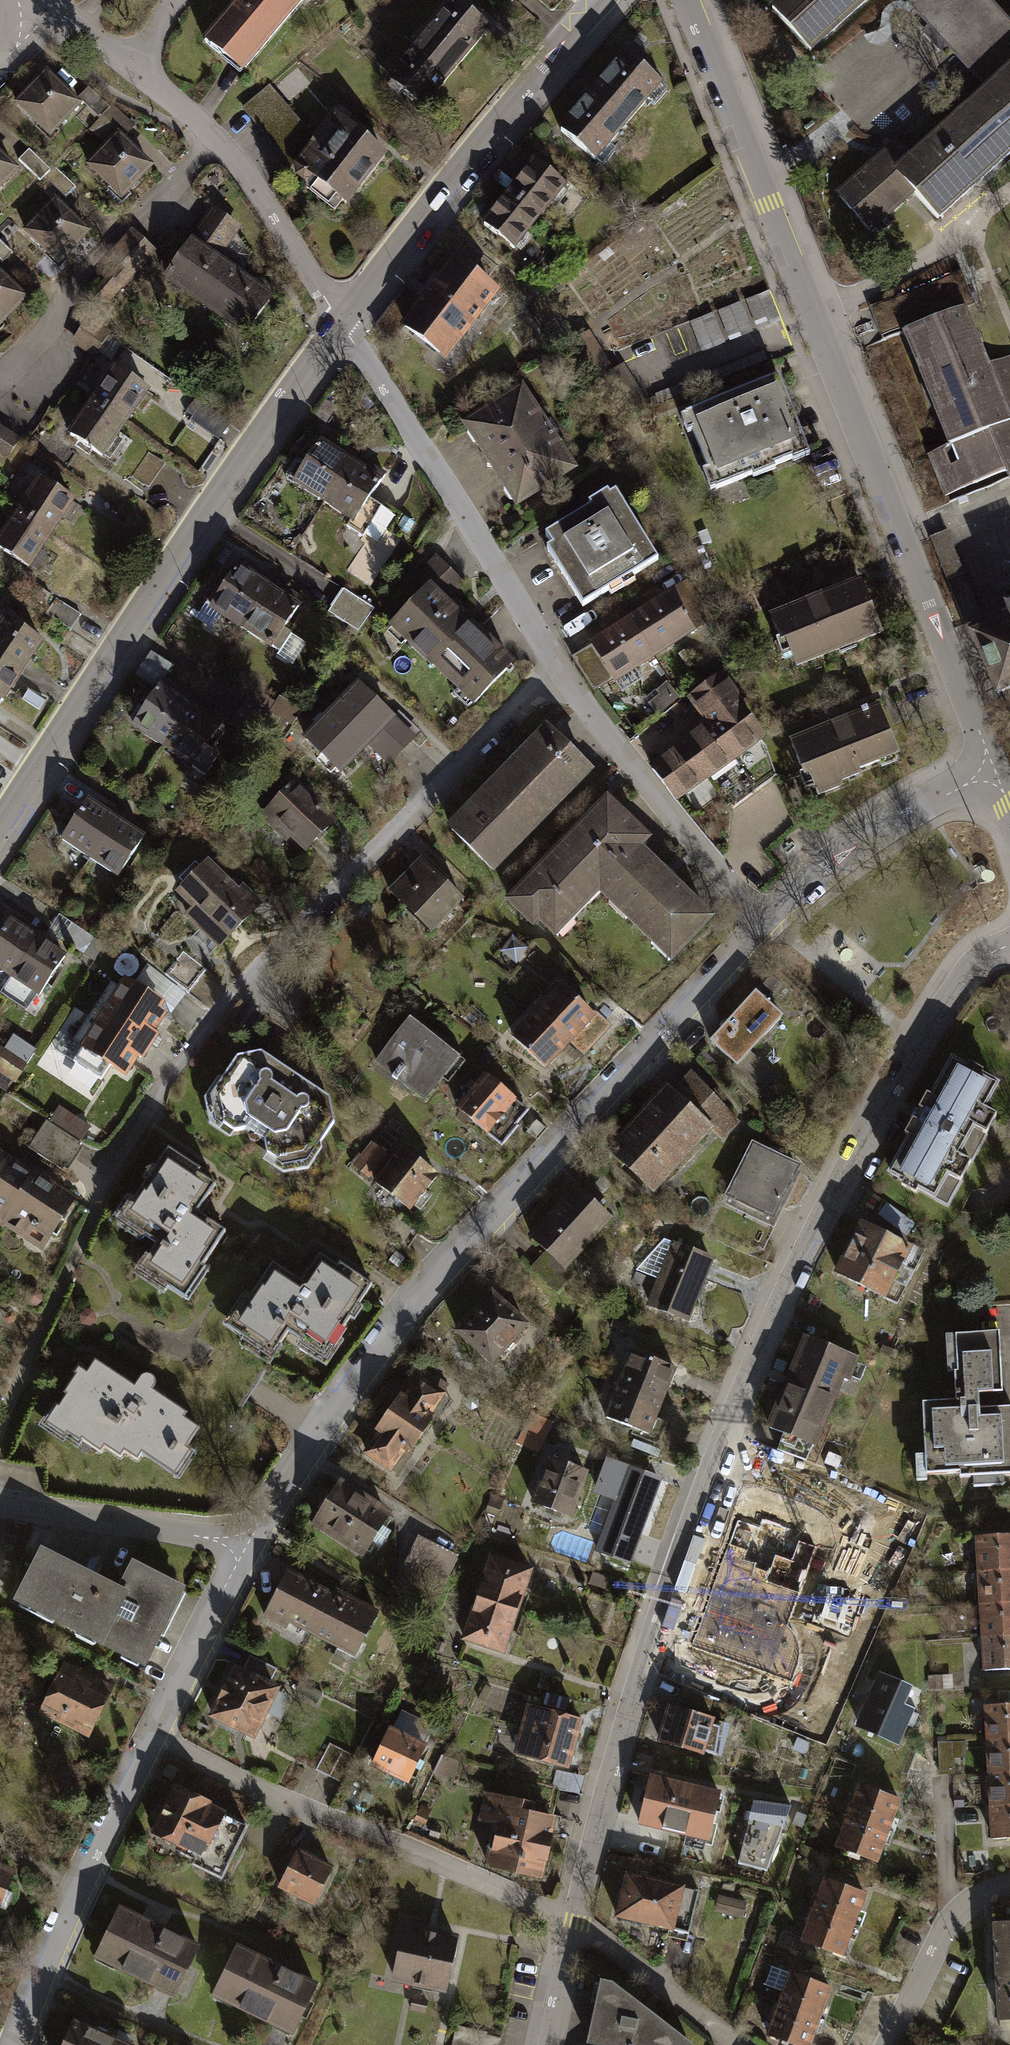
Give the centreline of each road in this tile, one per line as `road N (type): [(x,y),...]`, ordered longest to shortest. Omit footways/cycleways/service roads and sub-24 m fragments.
road 1 (residential): [(570,1918),(669,1574),(774,1324),(966,977),(1009,945)]
road 2 (residential): [(993,765),(689,0)]
road 3 (residential): [(249,1544),(414,1304),(776,926)]
road 4 (residential): [(111,1181),(215,1017),(268,988),(288,938),(558,670)]
road 5 (tertiary): [(0,820),(206,507),(342,320)]
road 6 (residential): [(158,1736),(273,1798),(570,1918)]
road 7 (tertiary): [(342,320),(499,115),(601,0)]
road 8 (residential): [(342,320),(558,670)]
road 9 (residential): [(17,2044),(96,1857),(158,1736)]
road 10 (residential): [(558,670),(723,873),(776,926)]
road 11 (residential): [(135,70),(248,176),(342,320)]
road 12 (residential): [(776,926),(865,844),(993,765)]
road 13 (residential): [(0,1504),(249,1544)]
road 14 (residential): [(158,1736),(249,1544)]
road 15 (residential): [(888,2044),(952,1916),(1009,1886)]
road 16 (residential): [(544,2044),(570,1918)]

